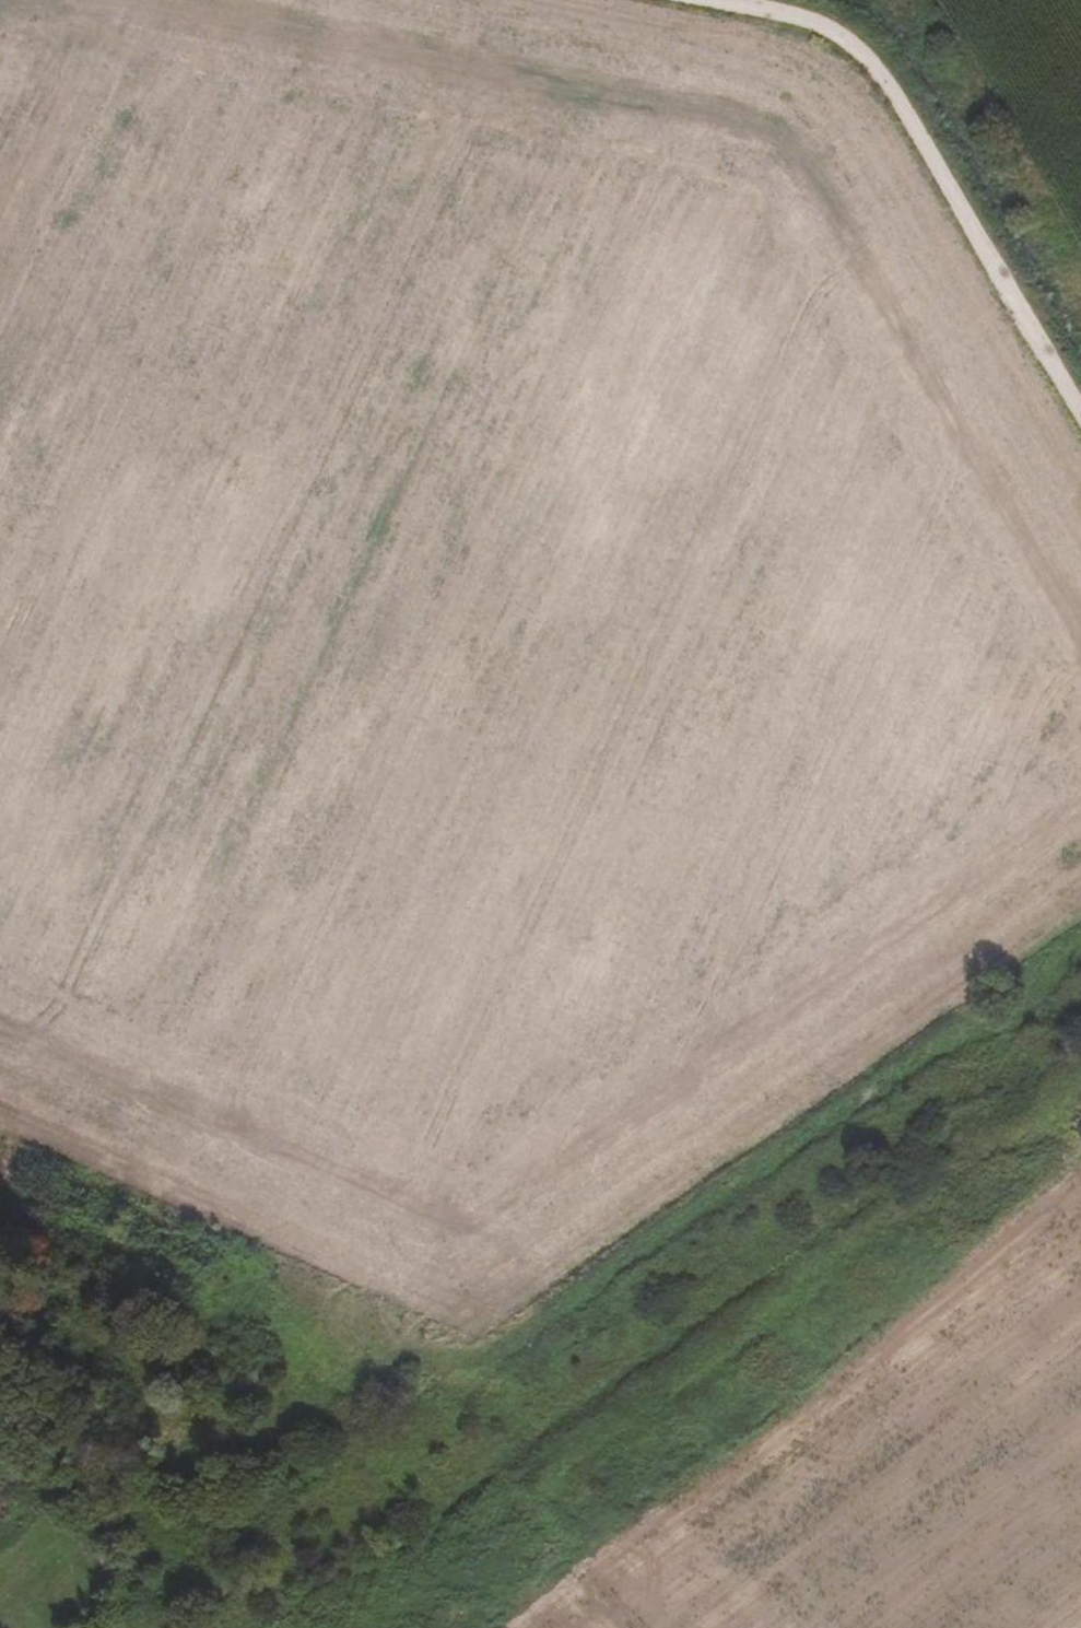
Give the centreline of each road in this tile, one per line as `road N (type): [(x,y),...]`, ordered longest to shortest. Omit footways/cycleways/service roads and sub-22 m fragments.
road 1 (track): [(1080,399),(874,54),(847,28),(772,0)]

